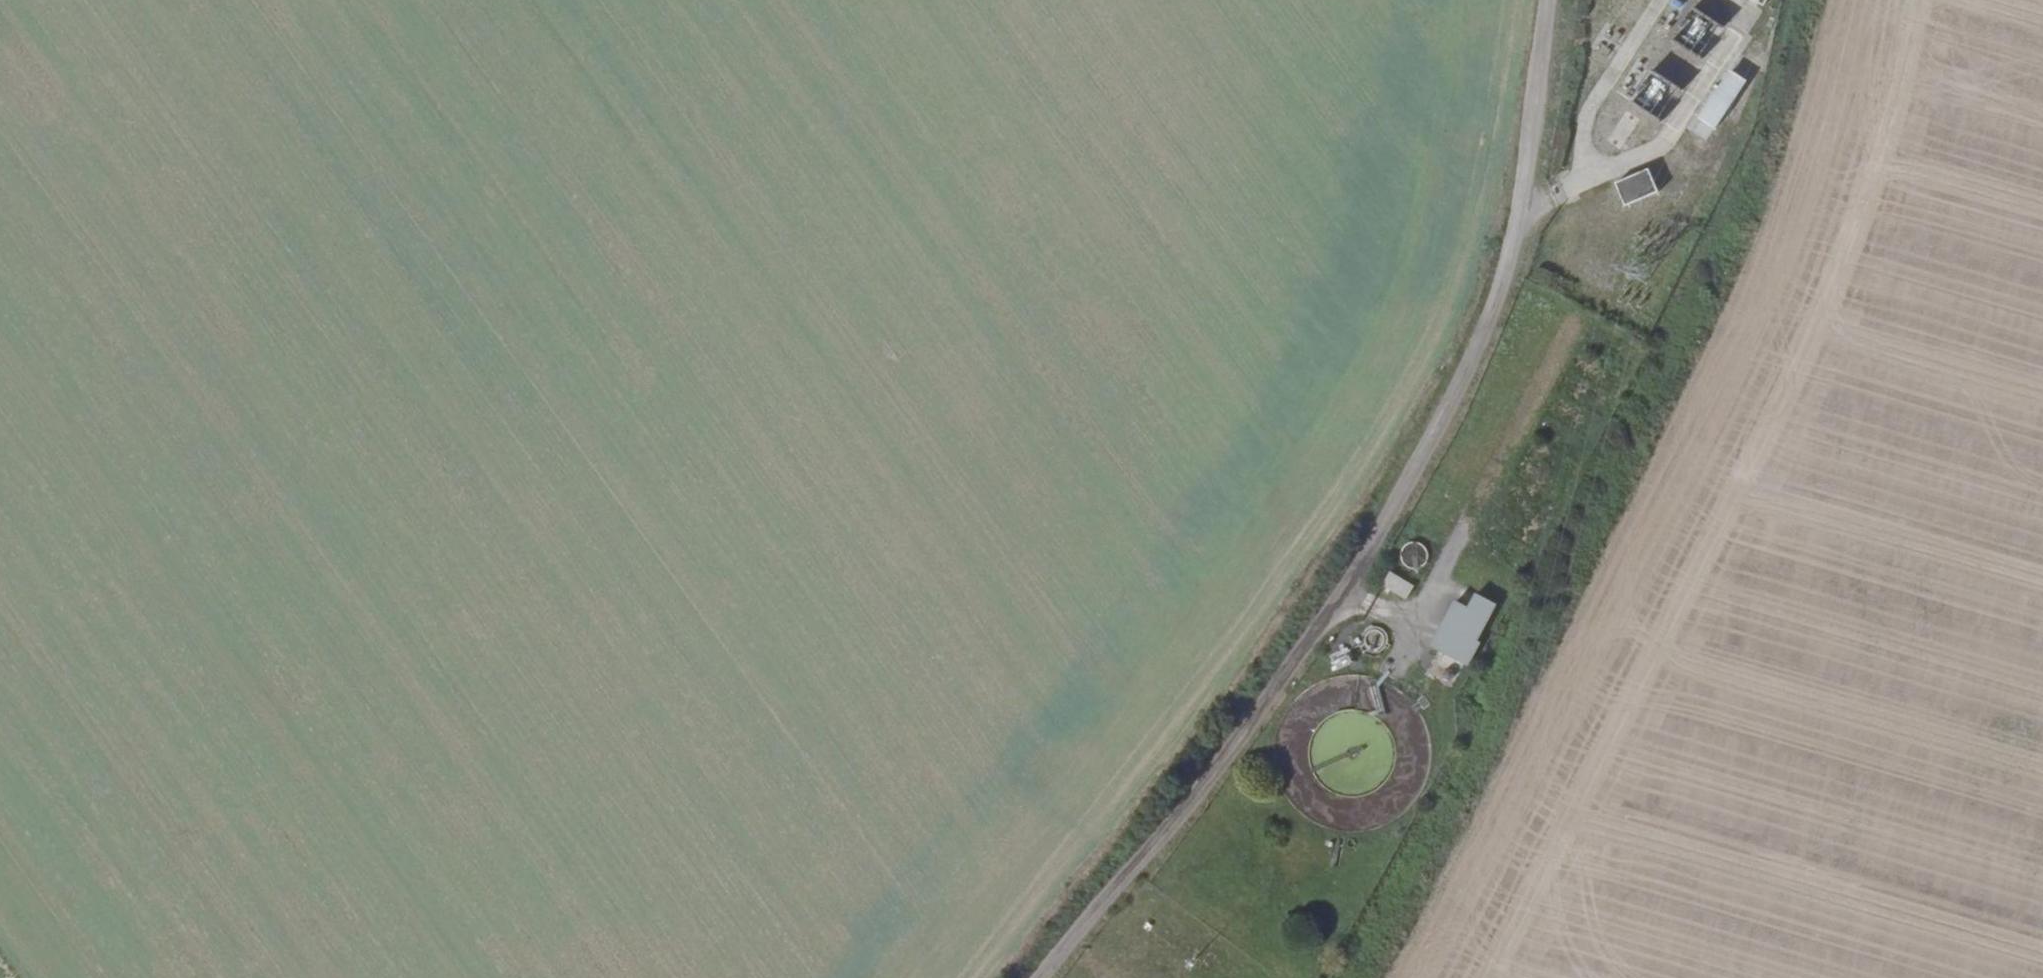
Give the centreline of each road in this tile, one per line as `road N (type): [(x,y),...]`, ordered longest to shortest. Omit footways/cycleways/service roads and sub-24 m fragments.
road 1 (track): [(1559,0),(1528,214),(1477,353),(1425,461),(1259,710),(1039,977)]

